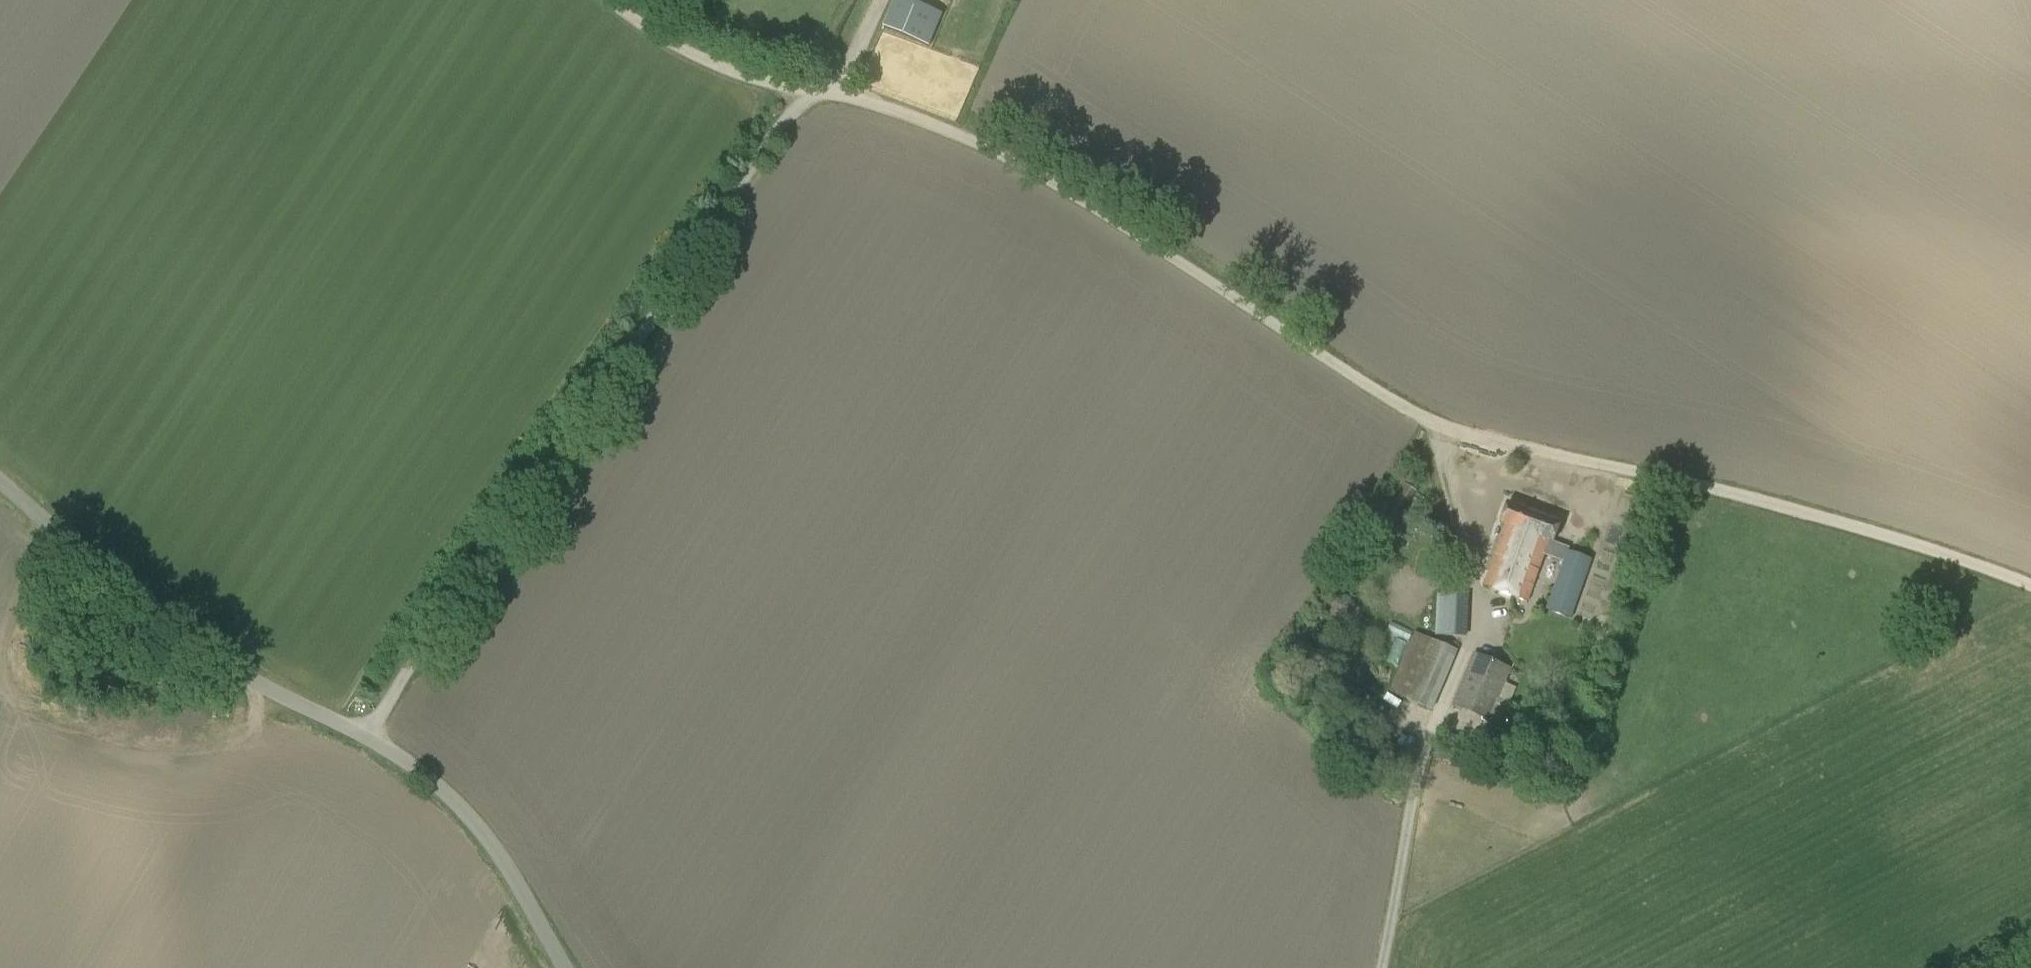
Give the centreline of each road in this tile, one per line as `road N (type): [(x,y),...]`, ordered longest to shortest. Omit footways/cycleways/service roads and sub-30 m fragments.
road 1 (track): [(811,91),(936,127),(995,155),(1130,230),(1415,415),(1477,437),(1884,534),(2030,587)]
road 2 (track): [(364,736),(751,166),(811,91)]
road 3 (unclassified): [(563,967),(518,880),(471,813),(398,753),(283,695),(145,609),(0,483)]
road 4 (track): [(608,0),(694,55),(811,91)]

